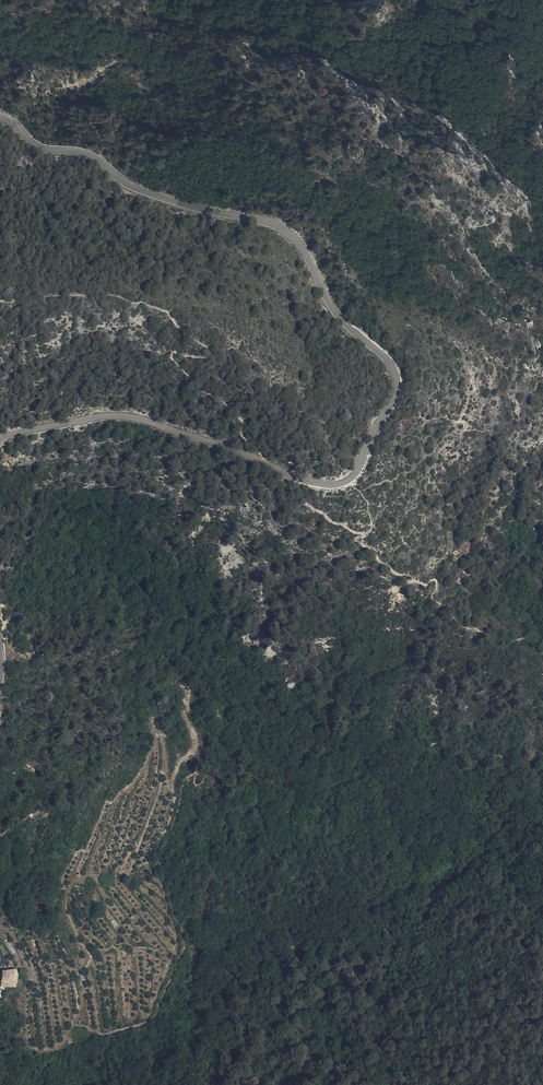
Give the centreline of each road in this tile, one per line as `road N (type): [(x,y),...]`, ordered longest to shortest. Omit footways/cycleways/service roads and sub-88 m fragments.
road 1 (tertiary): [(0,116),(34,145),(98,157),(153,194),(274,223),(304,248),(332,306),(388,359),(398,385),(354,475),(341,483),(298,479),(129,416),(0,437)]

